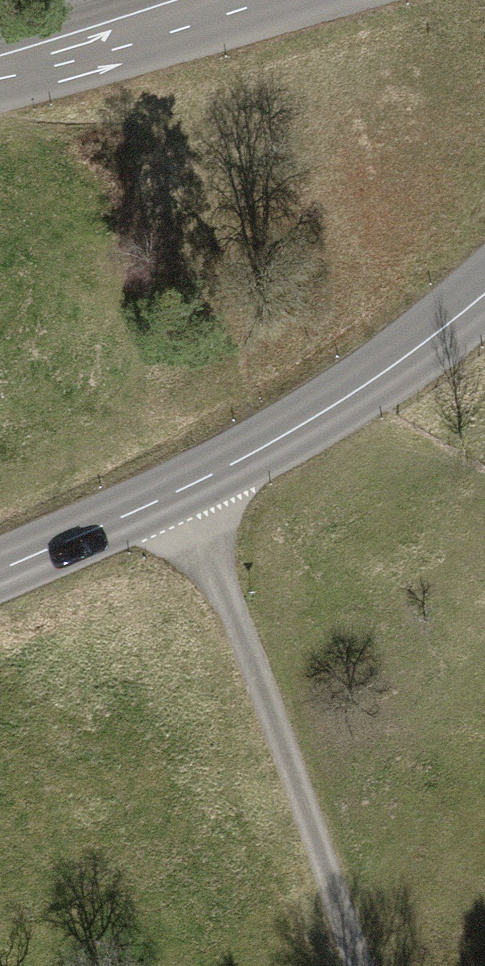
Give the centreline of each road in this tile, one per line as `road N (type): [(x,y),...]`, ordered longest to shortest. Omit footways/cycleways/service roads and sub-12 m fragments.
road 1 (secondary): [(484,291),(382,378),(186,492),(0,573)]
road 2 (track): [(359,965),(186,492)]
road 3 (secondary): [(0,62),(220,0)]

